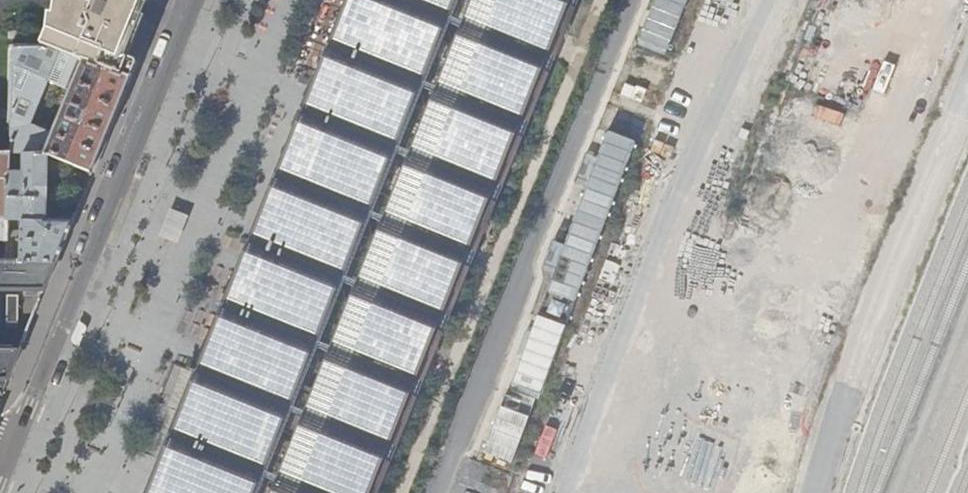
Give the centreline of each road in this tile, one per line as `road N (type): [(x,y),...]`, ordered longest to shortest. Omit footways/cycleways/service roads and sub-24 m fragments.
road 1 (residential): [(0,478),(193,0)]

